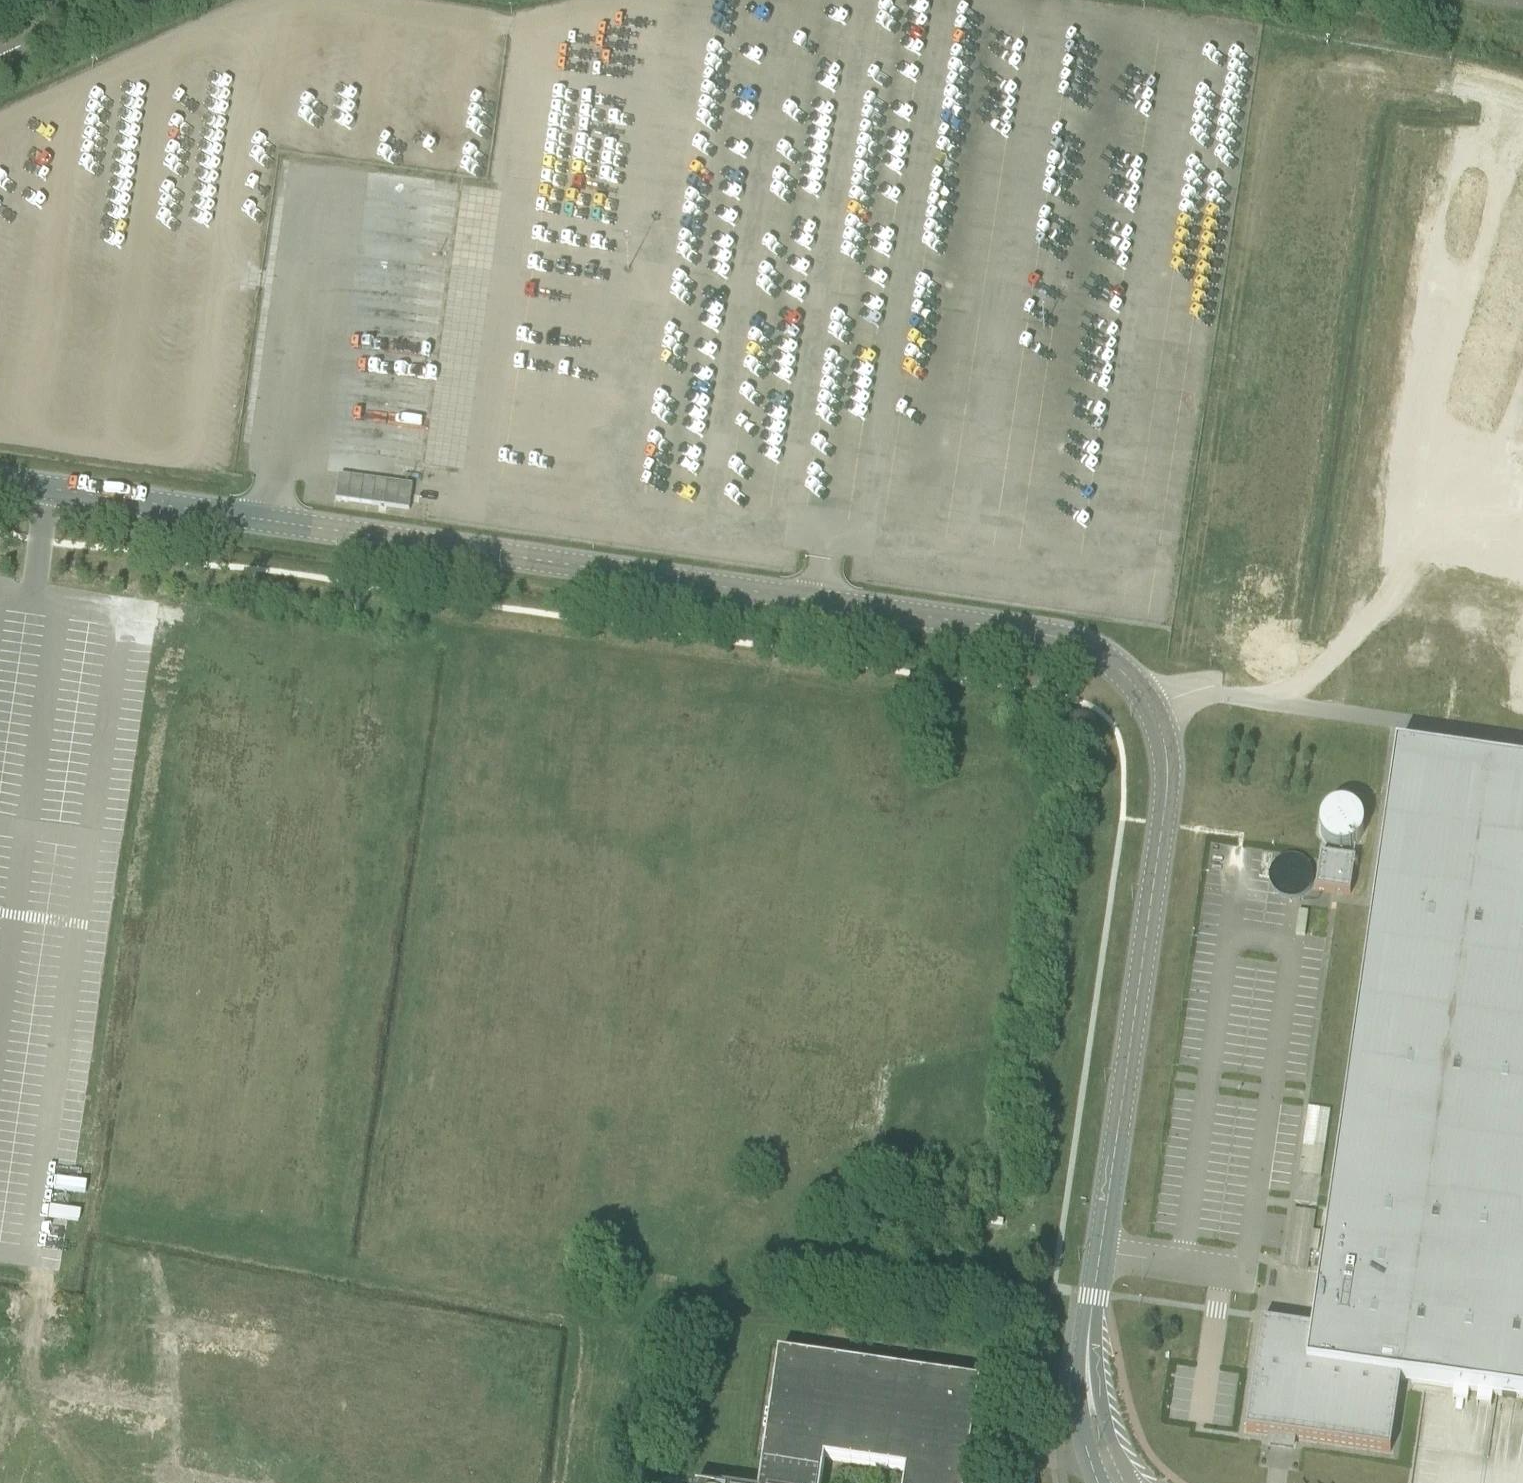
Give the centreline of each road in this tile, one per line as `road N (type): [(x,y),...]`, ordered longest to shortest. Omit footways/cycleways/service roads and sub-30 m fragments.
road 1 (unclassified): [(1089,1396),(1094,1256),(1166,803),(1161,733),(1115,669),(1079,646),(1037,638),(0,485)]

